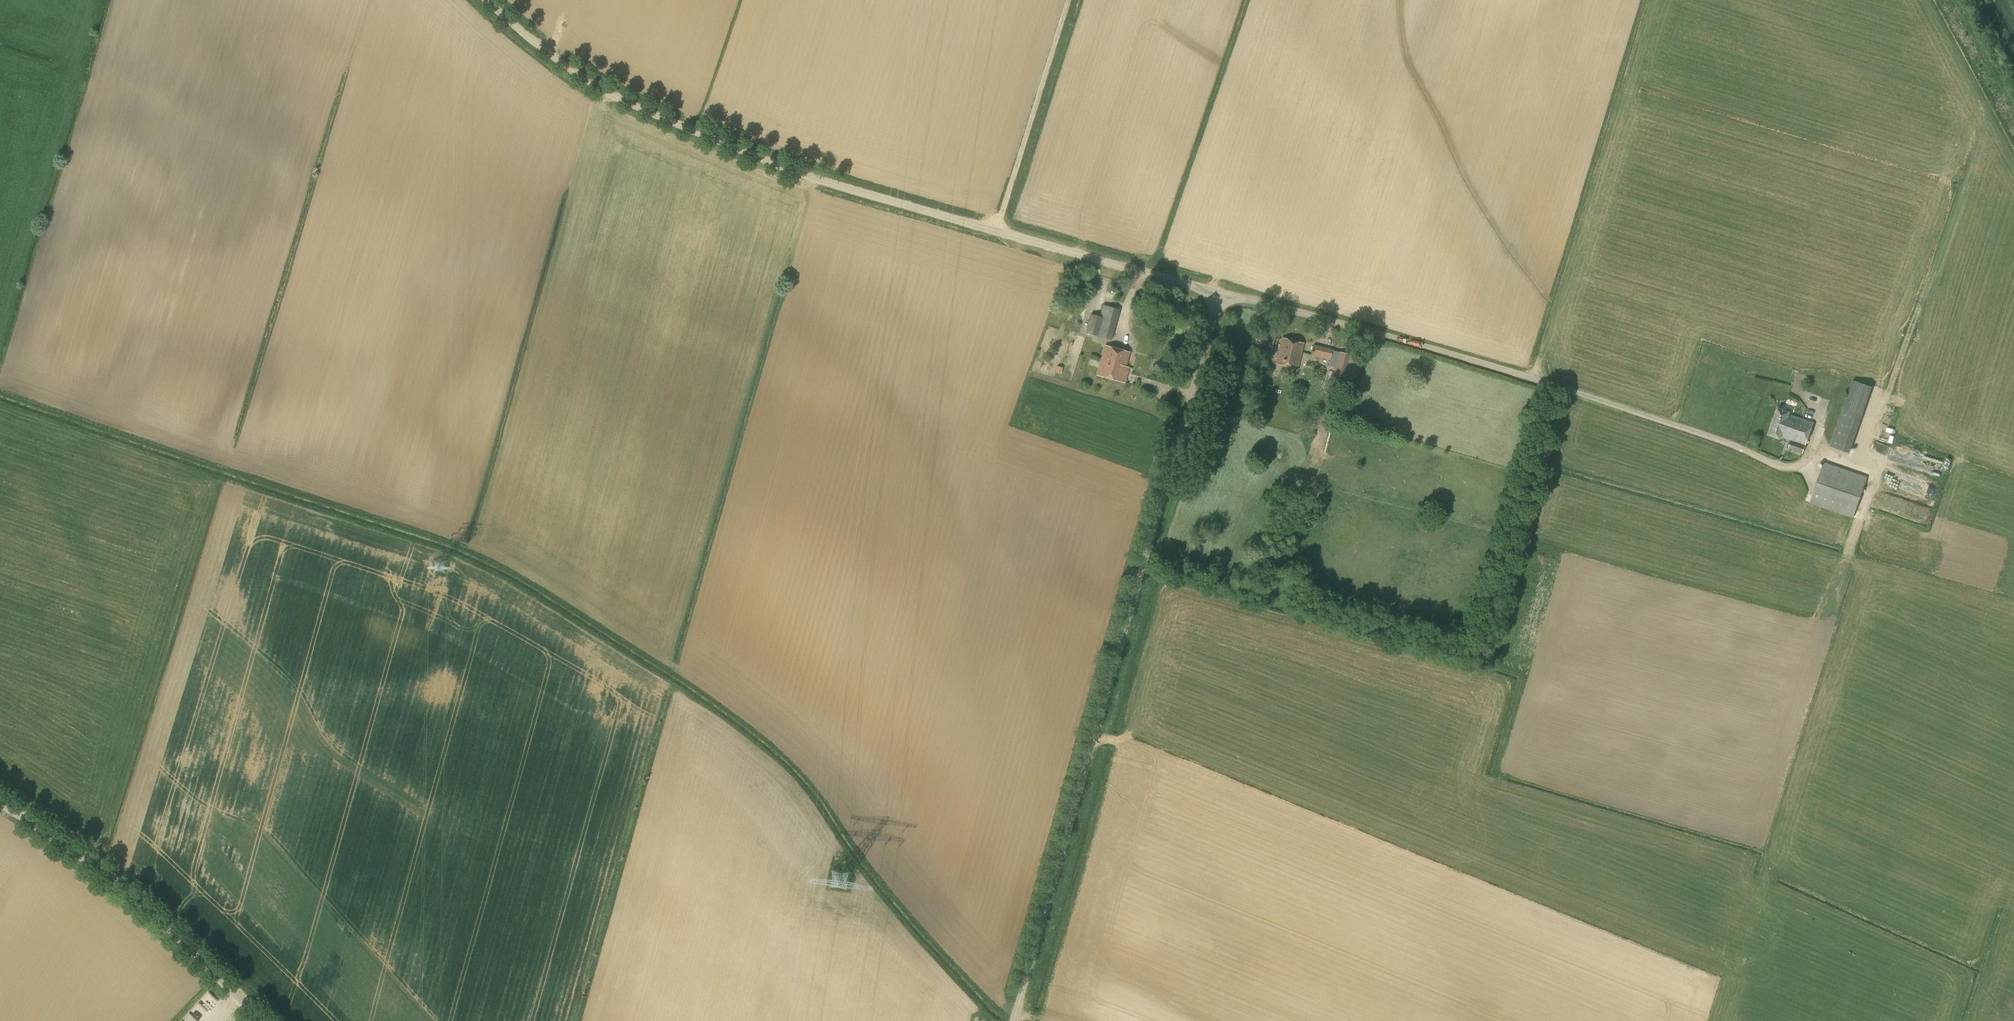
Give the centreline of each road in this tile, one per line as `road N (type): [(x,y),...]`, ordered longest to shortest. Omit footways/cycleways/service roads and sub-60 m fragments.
road 1 (unclassified): [(1222,297),(800,175),(607,95),(486,0)]
road 2 (unclassified): [(1015,1020),(1222,297)]
road 3 (unclassified): [(1733,444),(1393,339),(1222,297)]
road 4 (unclassified): [(263,1020),(122,886),(0,801)]

